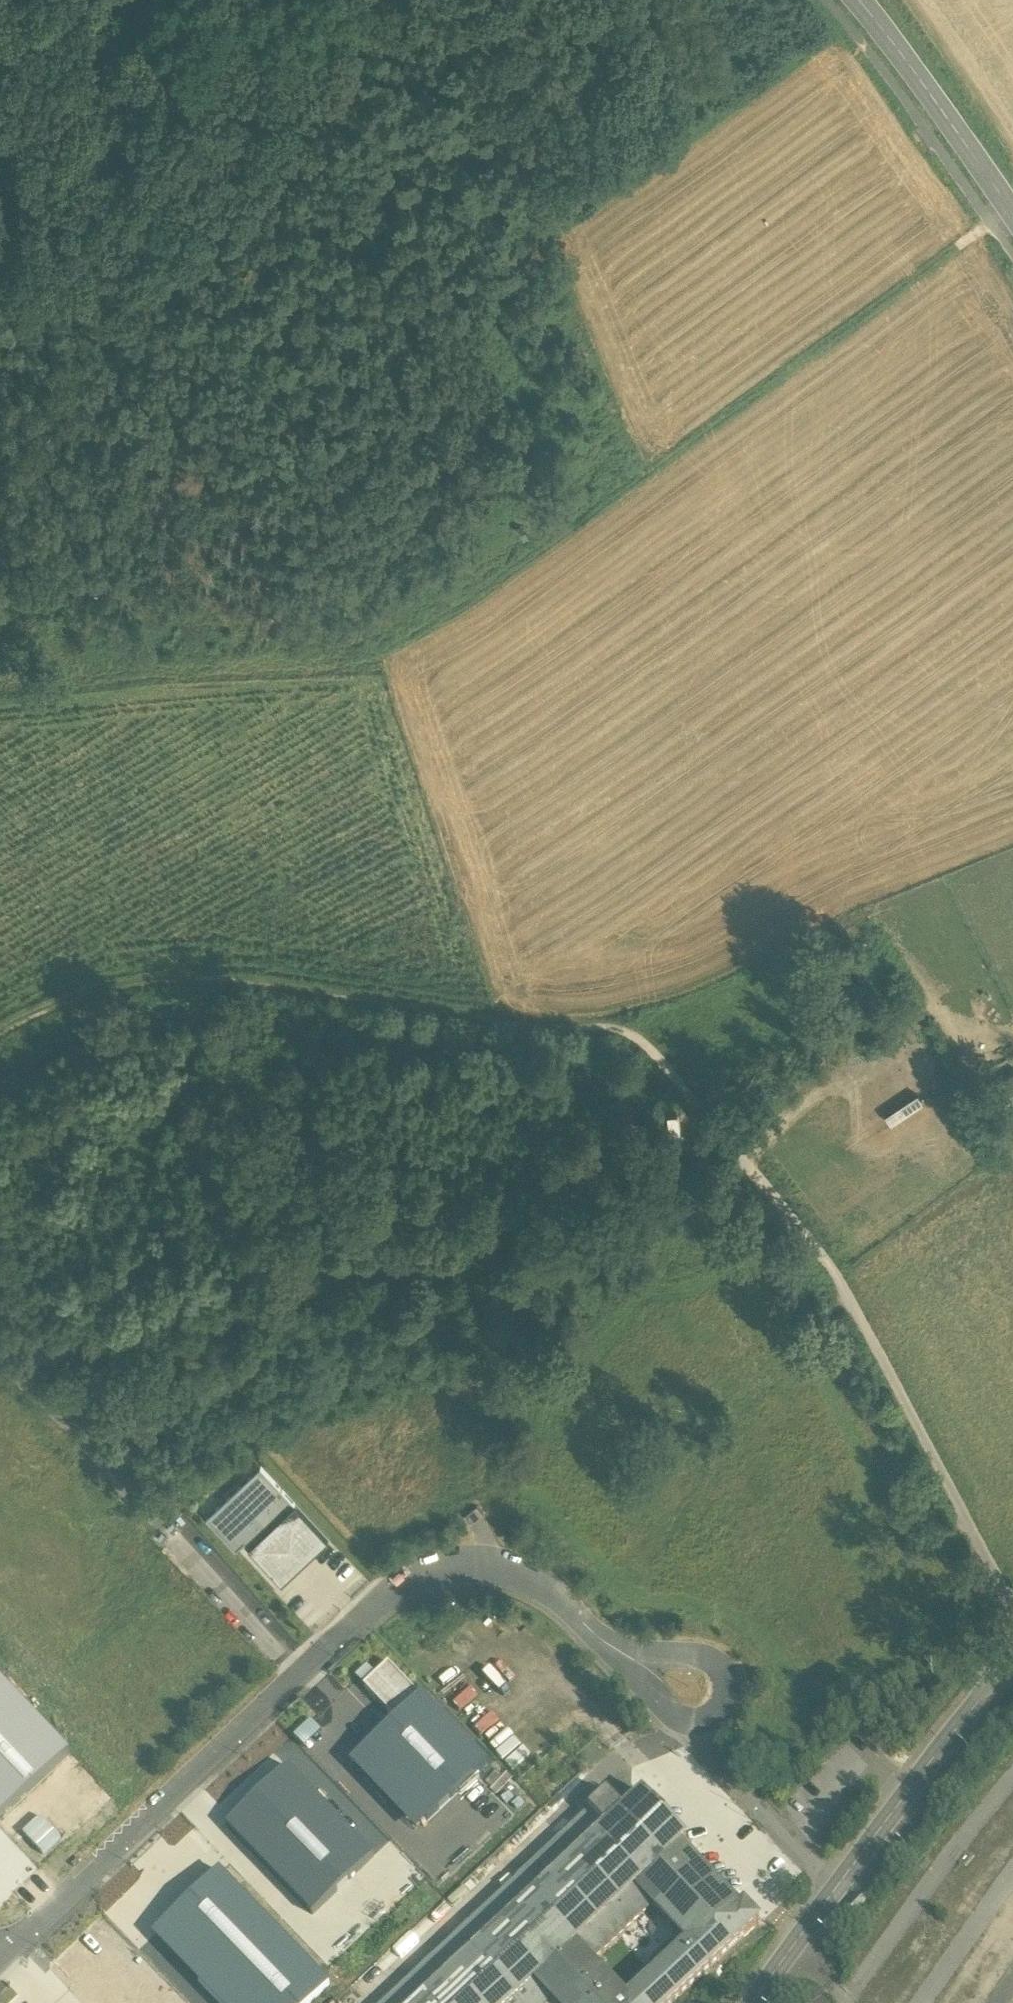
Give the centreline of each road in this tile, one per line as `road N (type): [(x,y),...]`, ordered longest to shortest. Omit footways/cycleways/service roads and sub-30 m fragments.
road 1 (track): [(0,1032),(65,999),(181,982),(561,1036),(626,1036),(660,1052),(761,1168),(844,1287),(1012,1600)]
road 2 (secondary): [(1012,1658),(749,2002)]
road 3 (track): [(1009,203),(665,457)]
road 4 (residential): [(0,1954),(303,1674)]
road 5 (residential): [(594,1634),(537,1583),(494,1566),(451,1566),(411,1579),(303,1674)]
road 6 (tertiary): [(1012,209),(857,0)]
road 7 (residential): [(594,1634),(648,1653),(716,1661),(728,1685),(719,1718),(680,1722)]
road 8 (residential): [(680,1722),(594,1634)]

